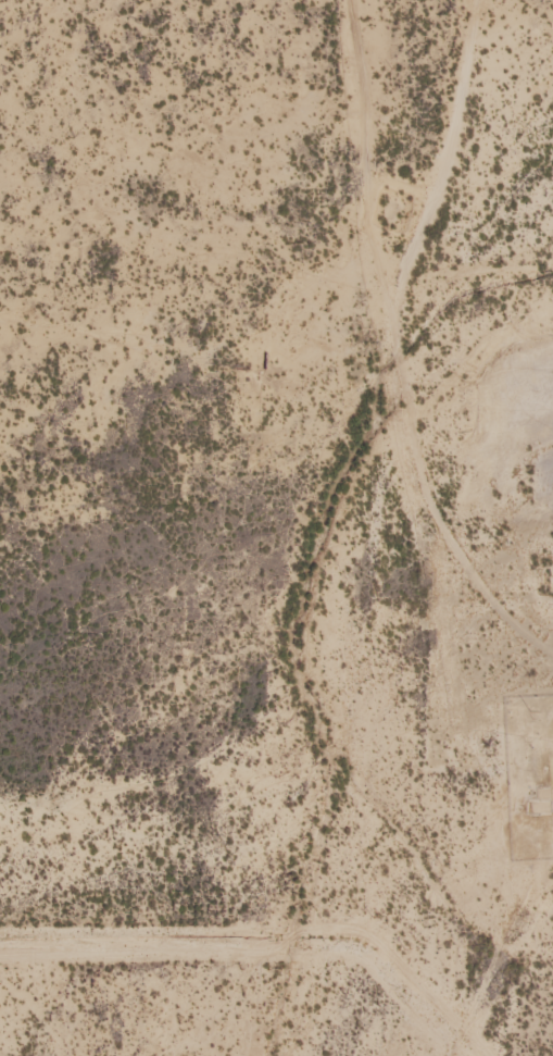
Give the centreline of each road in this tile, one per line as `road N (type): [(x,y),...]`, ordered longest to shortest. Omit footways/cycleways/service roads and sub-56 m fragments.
road 1 (track): [(491,1055),(491,995),(475,984),(426,688),(382,531),(388,377),(328,99),(324,0)]
road 2 (track): [(277,1055),(339,684),(382,531)]
road 3 (track): [(384,355),(463,0)]
road 4 (track): [(552,689),(339,684)]

